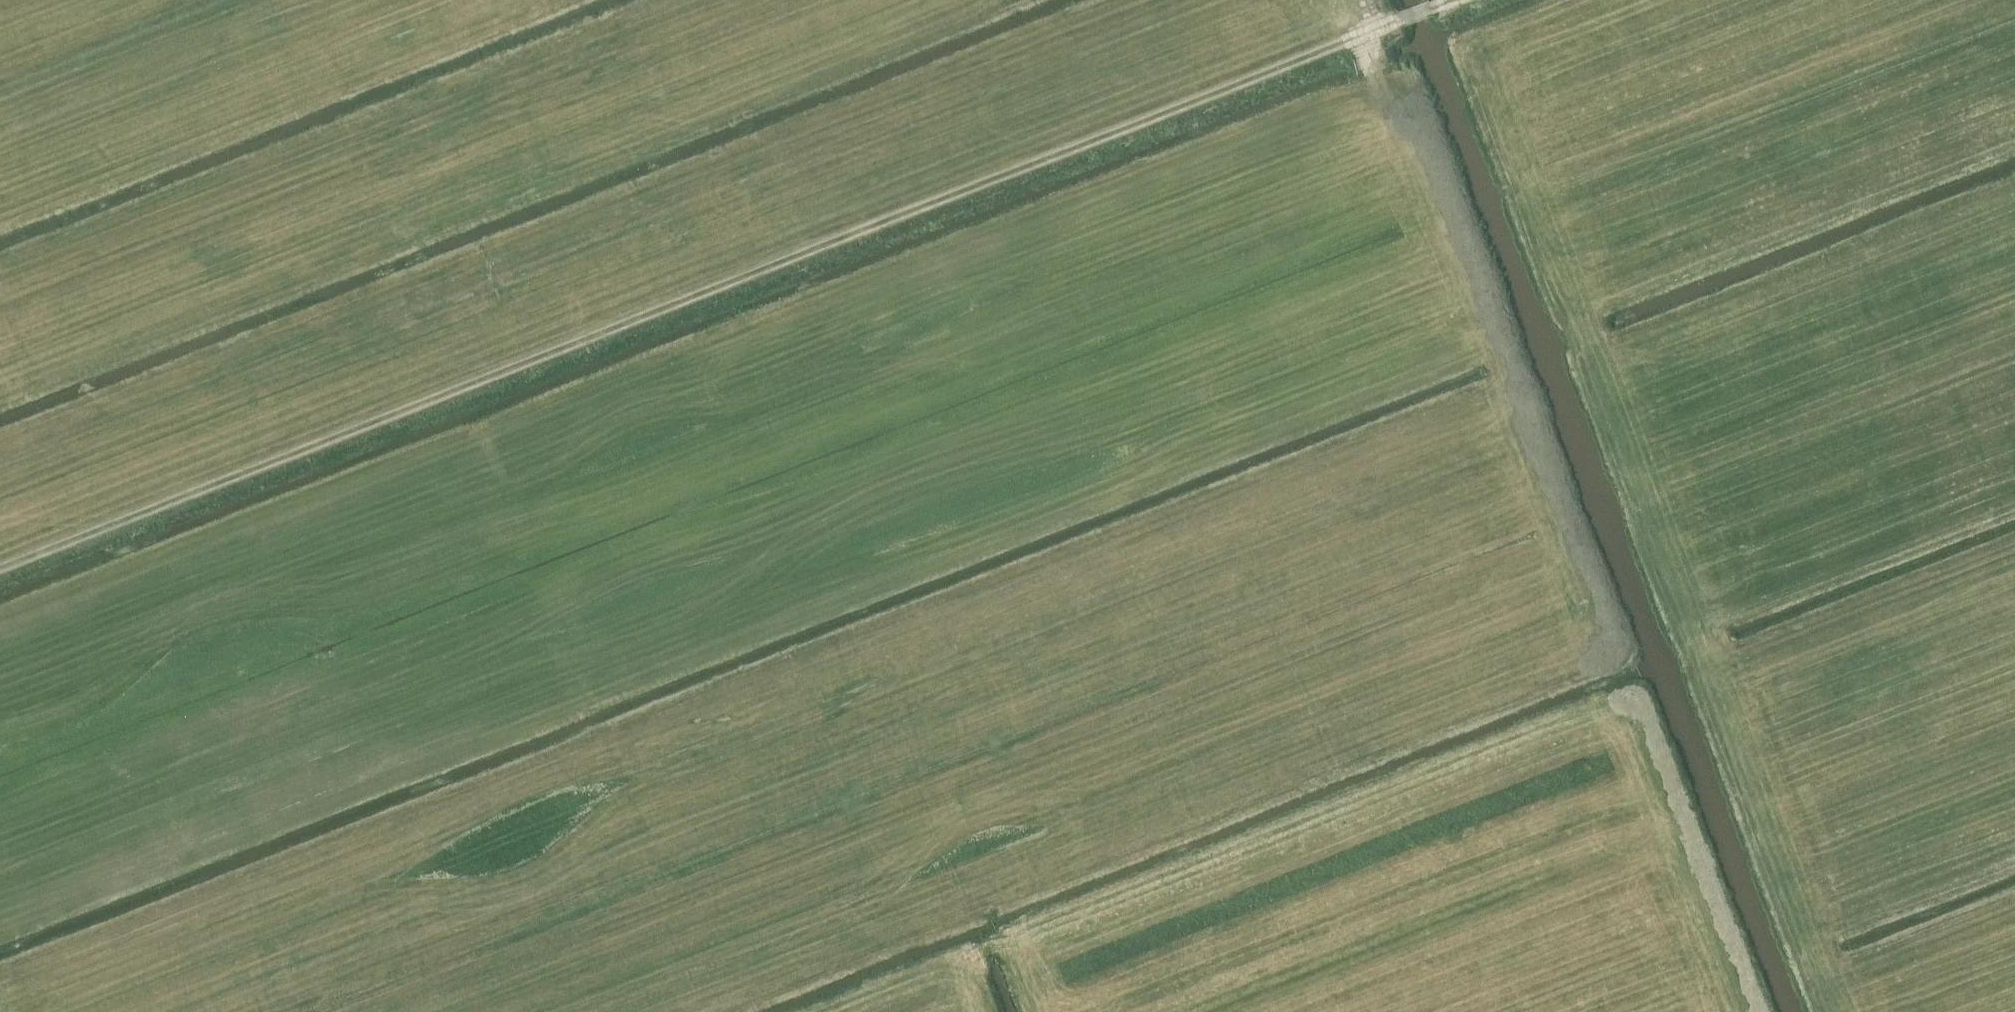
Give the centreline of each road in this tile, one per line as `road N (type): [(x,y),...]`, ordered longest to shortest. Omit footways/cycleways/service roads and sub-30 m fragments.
road 1 (track): [(0,563),(609,337),(1466,0)]

